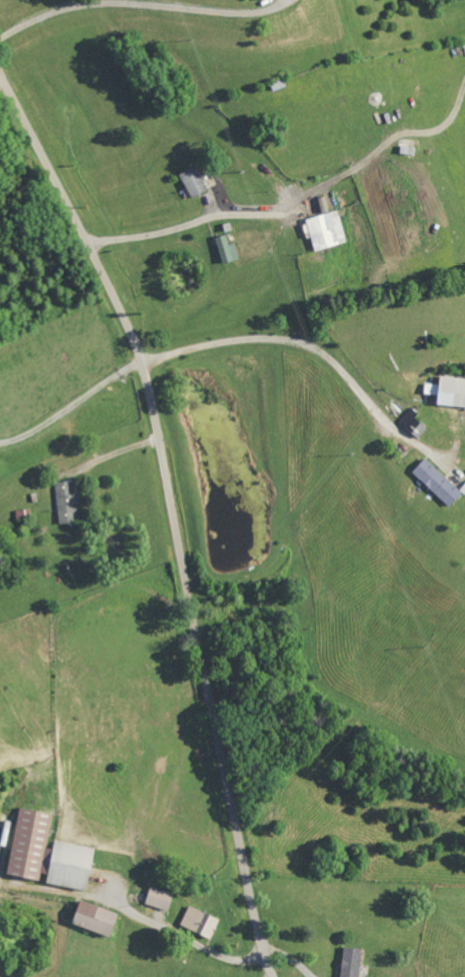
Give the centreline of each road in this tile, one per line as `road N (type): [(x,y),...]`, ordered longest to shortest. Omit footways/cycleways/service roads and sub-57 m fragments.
road 1 (residential): [(274,976),(139,351),(0,73)]

